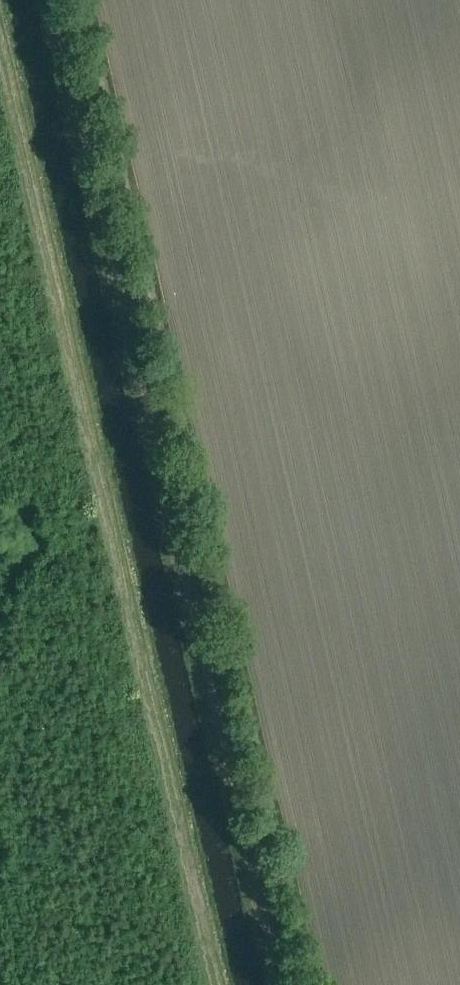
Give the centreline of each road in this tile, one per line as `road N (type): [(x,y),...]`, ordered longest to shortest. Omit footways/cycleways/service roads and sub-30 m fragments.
road 1 (track): [(41,0),(273,984)]
road 2 (track): [(0,54),(218,984)]

